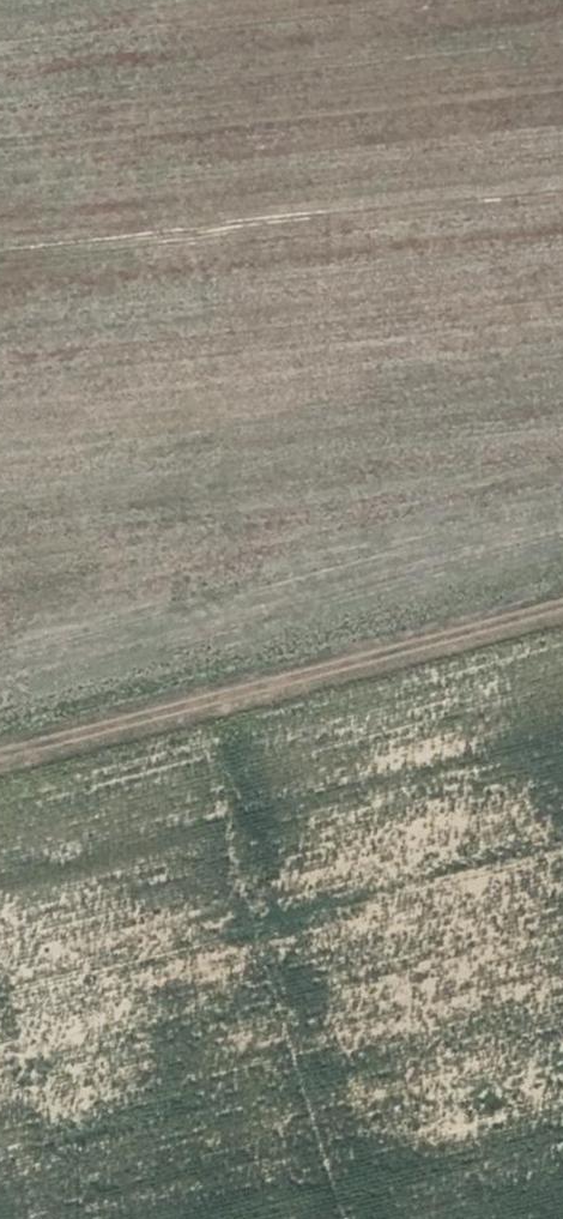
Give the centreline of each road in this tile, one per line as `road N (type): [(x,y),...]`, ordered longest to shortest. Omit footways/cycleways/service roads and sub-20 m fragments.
road 1 (track): [(562,629),(0,786)]

